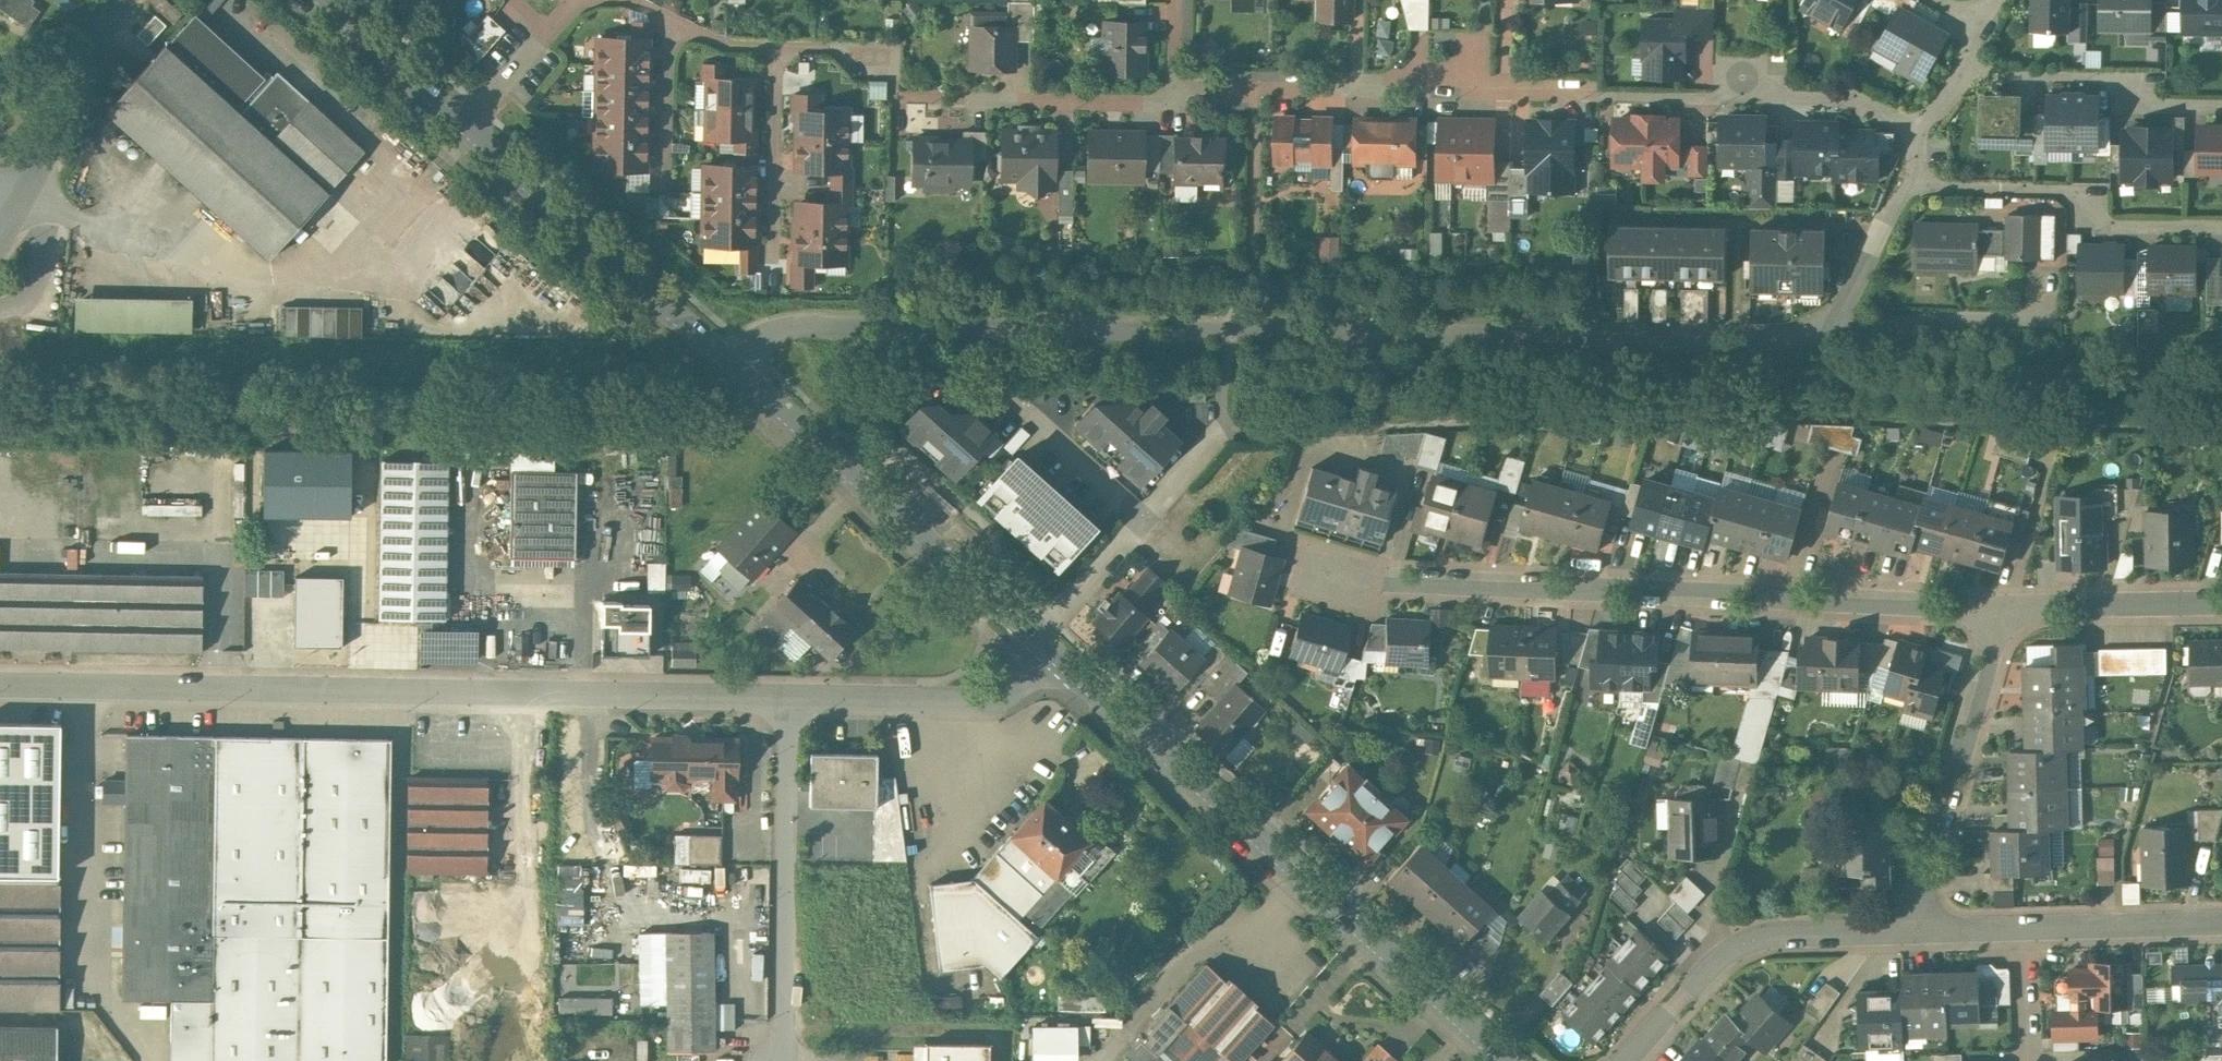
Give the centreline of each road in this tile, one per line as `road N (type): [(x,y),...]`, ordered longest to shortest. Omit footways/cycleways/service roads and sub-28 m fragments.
road 1 (residential): [(0,684),(783,694)]
road 2 (residential): [(2009,609),(1341,579)]
road 3 (tertiary): [(1512,1060),(1039,641)]
road 4 (residential): [(1233,325),(1775,339),(1837,320)]
road 5 (residential): [(732,364),(756,341),(790,328),(1233,325)]
road 6 (tertiary): [(1039,641),(732,364)]
road 7 (residential): [(771,1060),(782,1045),(783,694)]
road 8 (tertiary): [(732,364),(469,126)]
road 9 (residential): [(1625,1060),(1742,942),(1921,930)]
road 10 (residential): [(1256,91),(1601,94)]
road 11 (residential): [(1920,133),(1848,96),(1601,94)]
road 12 (residential): [(2221,225),(2105,225),(2068,192),(1915,181)]
road 13 (residential): [(1921,930),(2221,920)]
road 14 (residential): [(783,694),(999,690),(1017,679),(1039,641)]
road 15 (residential): [(1964,70),(2126,83),(2155,107),(2221,108)]
road 16 (residential): [(937,98),(1150,101),(1180,90)]
road 17 (residential): [(1256,91),(1251,266),(1233,325)]
road 18 (residential): [(123,0),(24,198)]
road 19 (residential): [(1837,320),(1876,332),(1912,320),(2046,322)]
road 20 (residential): [(2221,604),(2009,609)]
road 21 (residential): [(2009,609),(2057,417)]
road 22 (tertiary): [(469,126),(329,0)]
road 23 (residential): [(777,46),(773,230)]
road 24 (residential): [(673,18),(664,187)]
road 25 (residential): [(1961,770),(2009,609)]
road 26 (residential): [(1921,930),(1961,770)]
road 27 (residential): [(1837,320),(1883,223),(1915,181)]
road 28 (residential): [(1039,641),(1143,520)]
road 29 (residential): [(1143,520),(1039,424)]
road 30 (residential): [(549,32),(469,126)]

